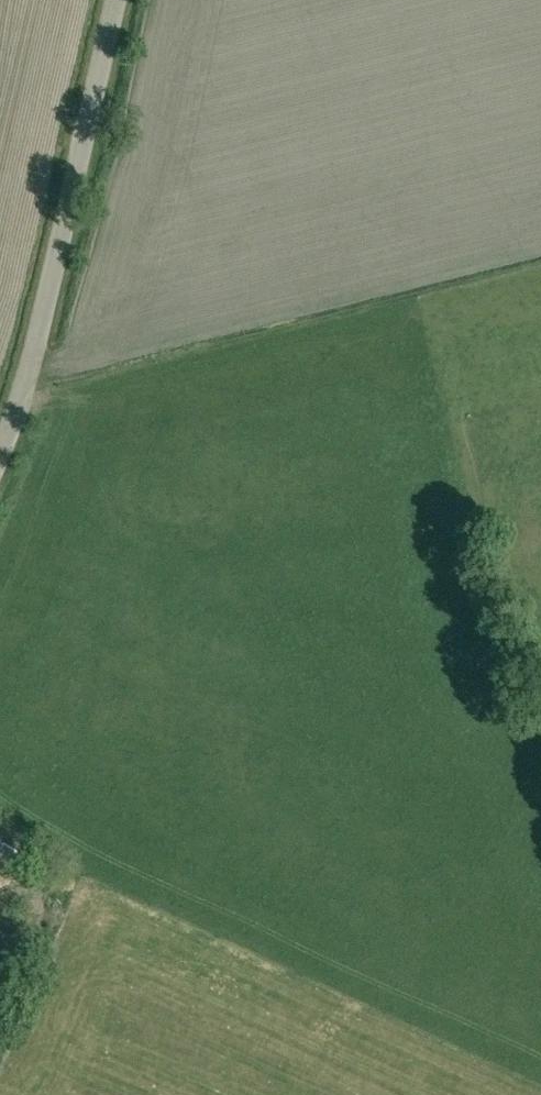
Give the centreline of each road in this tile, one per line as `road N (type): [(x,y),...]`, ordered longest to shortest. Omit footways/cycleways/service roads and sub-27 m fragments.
road 1 (unclassified): [(0,456),(46,330),(123,0)]

